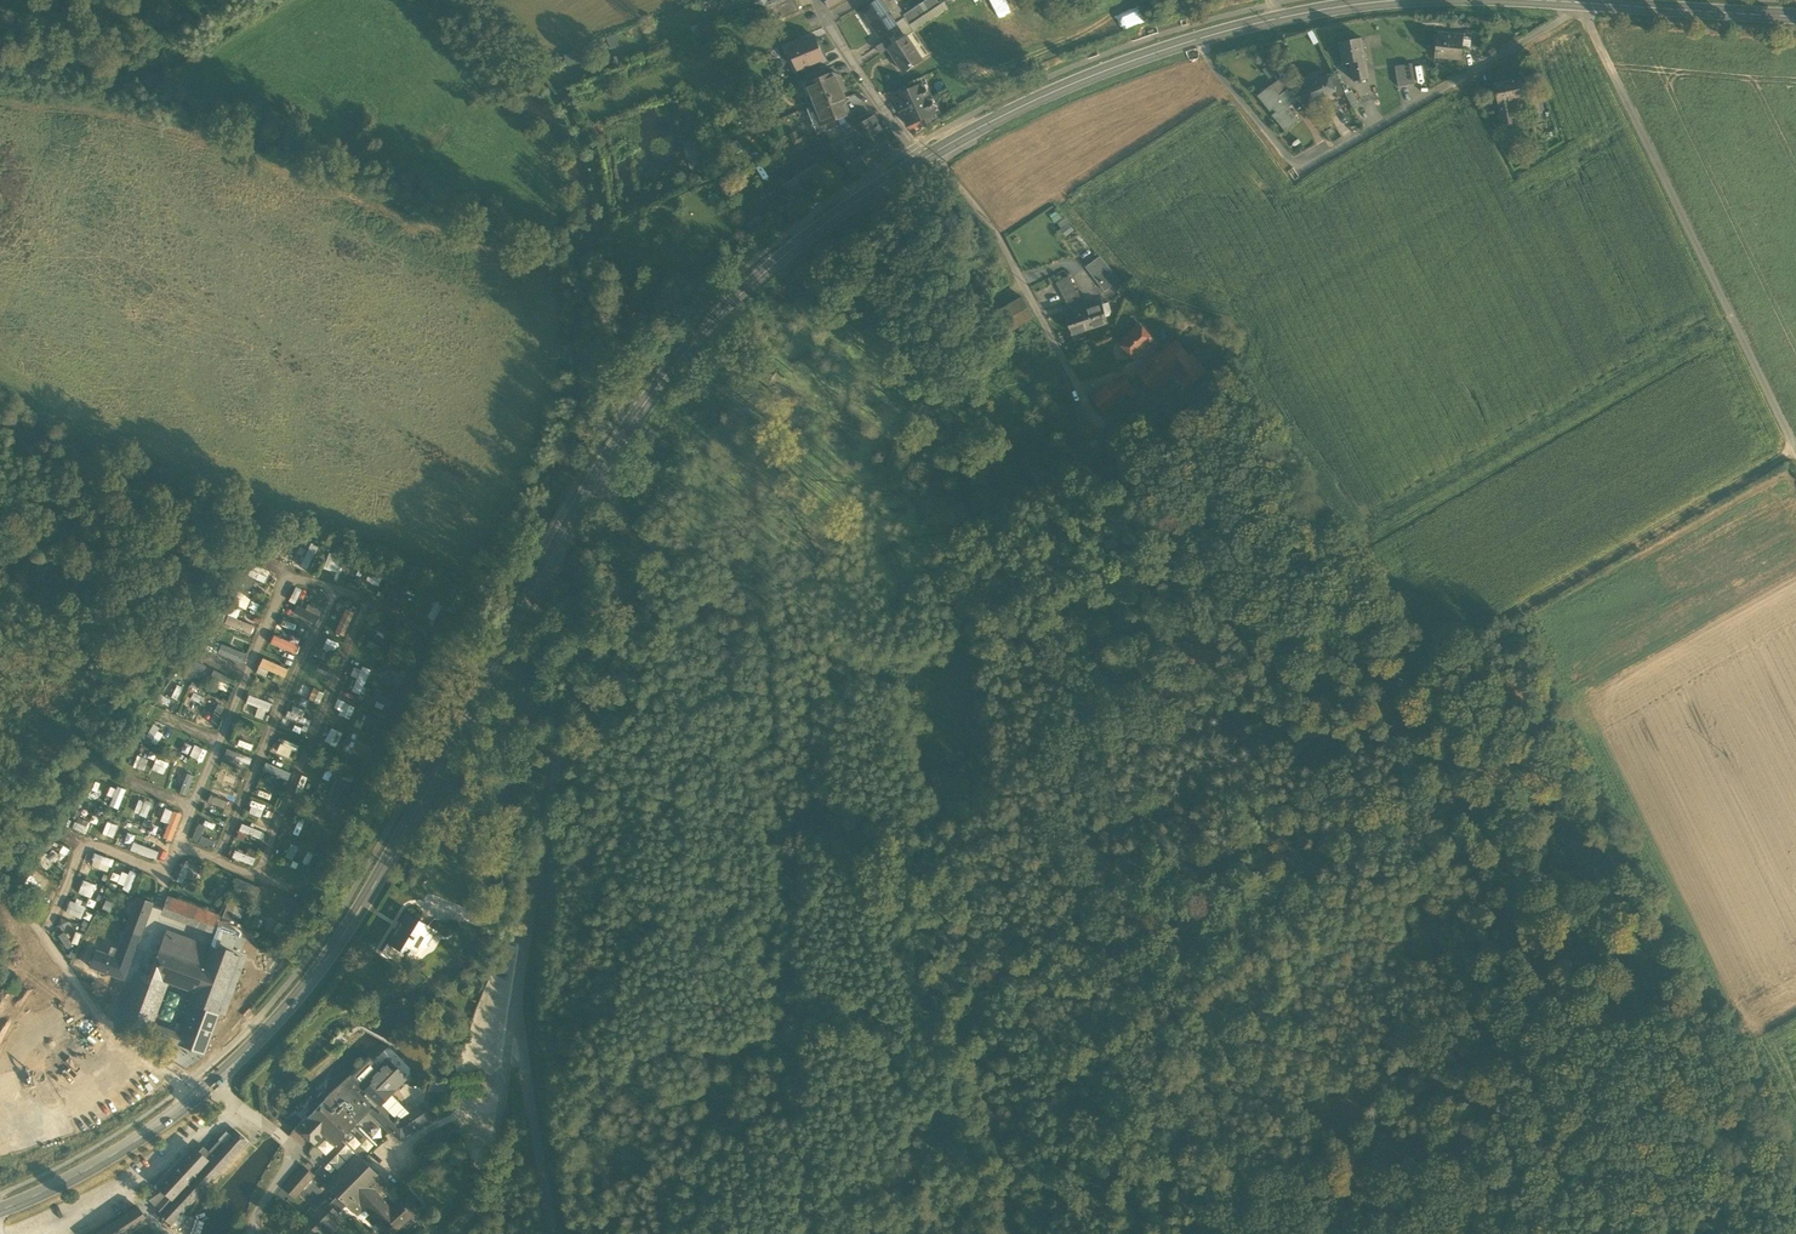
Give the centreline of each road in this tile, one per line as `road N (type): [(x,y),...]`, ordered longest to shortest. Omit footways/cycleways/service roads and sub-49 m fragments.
road 1 (track): [(1795,448),(1493,622),(1468,633),(1438,632),(1250,588),(1127,480),(1097,421)]
road 2 (secondary): [(616,450),(356,915),(270,1028),(214,1081)]
road 3 (residential): [(616,450),(613,510),(553,770),(514,1011)]
road 4 (track): [(1571,2),(1795,449)]
road 5 (secondary): [(1396,0),(1281,18),(1147,53),(929,154)]
road 6 (track): [(1571,2),(1552,24),(1299,166),(1198,37)]
road 7 (secondary): [(929,154),(859,198),(736,299),(669,369),(616,450)]
road 8 (residential): [(1097,421),(1003,242),(929,154)]
road 9 (track): [(275,0),(164,68),(117,71),(0,53)]
road 10 (unclassified): [(22,908),(114,1030),(178,1074),(195,1097)]
road 11 (secondary): [(1795,15),(1538,0)]
road 12 (residential): [(450,1233),(486,1181),(514,1011)]
road 13 (secondary): [(195,1097),(89,1169),(0,1210)]
road 14 (unclassified): [(514,1011),(552,1233)]
road 15 (residential): [(214,1081),(294,1151),(257,1217),(257,1233)]
road 16 (residential): [(929,154),(885,110),(819,0)]

